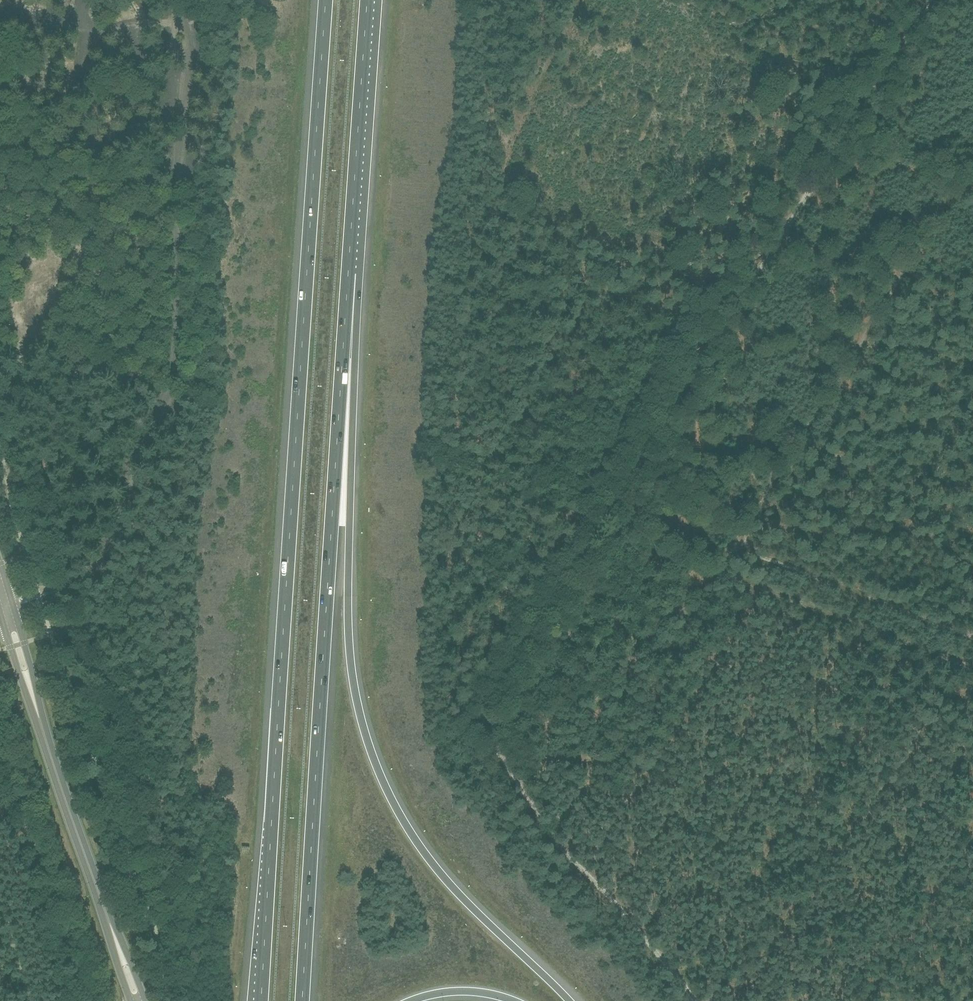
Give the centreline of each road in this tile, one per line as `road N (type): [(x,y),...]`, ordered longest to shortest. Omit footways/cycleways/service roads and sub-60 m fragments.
road 1 (track): [(926,0),(493,663),(483,693),(483,719),(503,771),(689,1000)]
road 2 (motorway): [(326,0),(261,1000)]
road 3 (motorway): [(570,1000),(436,867),(397,809),(368,742),(349,639),(348,273)]
road 4 (motorway): [(302,1000),(348,273)]
road 5 (track): [(585,522),(709,568),(972,153)]
road 6 (secondary): [(137,1000),(64,803),(5,605)]
road 7 (track): [(709,568),(972,669)]
road 8 (motorway): [(348,273),(368,0)]

